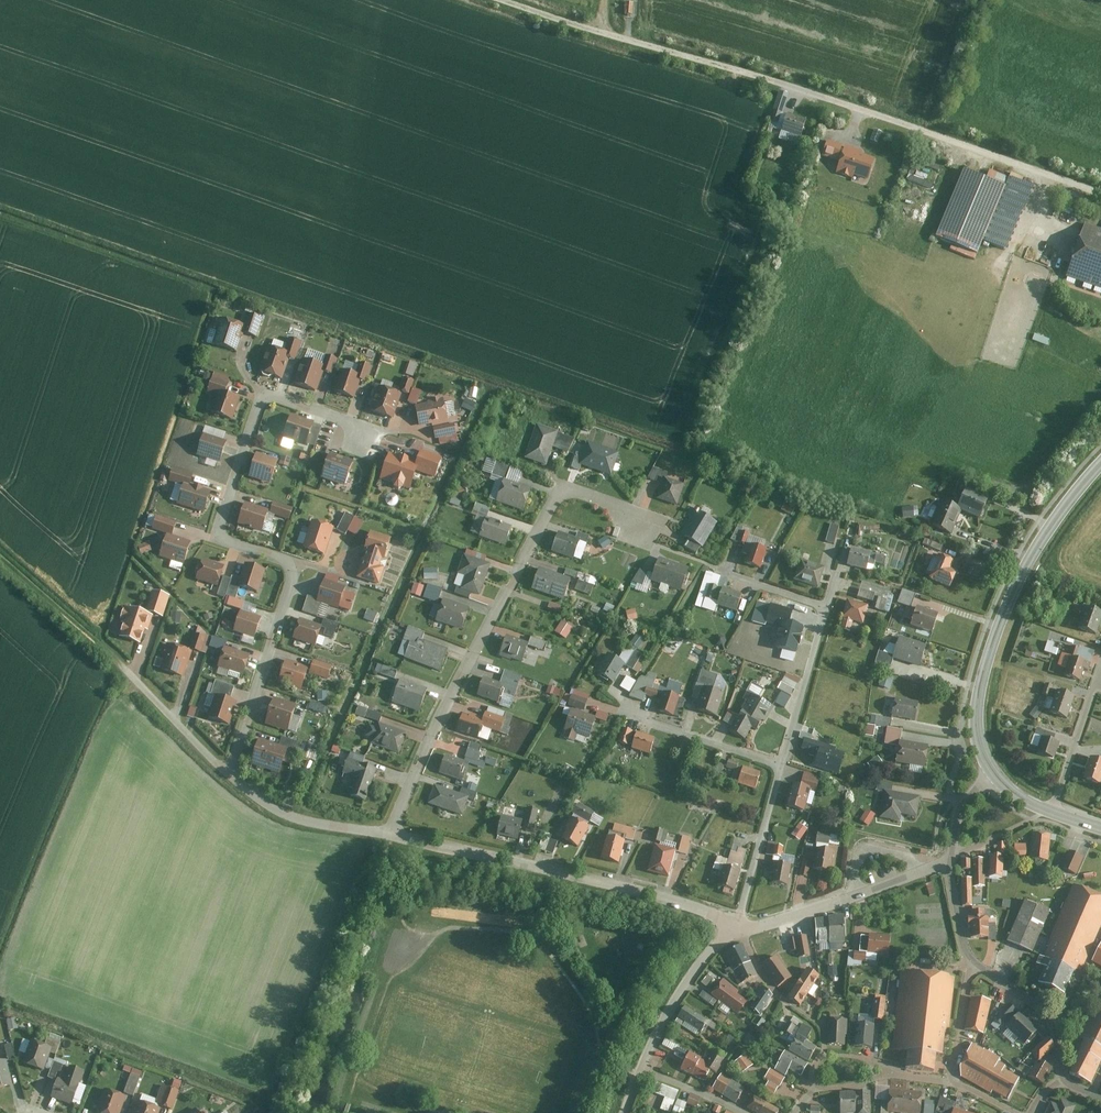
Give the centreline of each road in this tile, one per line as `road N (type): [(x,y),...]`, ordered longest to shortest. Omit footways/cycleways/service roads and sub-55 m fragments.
road 1 (unclassified): [(1100,195),(839,102),(506,0)]
road 2 (residential): [(227,771),(297,568),(218,540),(260,401),(270,396),(351,422),(362,439)]
road 3 (residential): [(391,836),(431,736),(564,488),(621,506),(637,527)]
road 4 (residential): [(391,836),(704,910),(742,931)]
road 5 (secondary): [(1100,466),(1037,549),(997,636),(977,724),(998,778)]
road 6 (residential): [(951,860),(742,931)]
road 7 (residential): [(227,771),(300,819),(391,836)]
road 8 (track): [(128,673),(0,551)]
road 9 (residential): [(742,931),(696,970),(641,1072)]
road 10 (residential): [(783,770),(827,608)]
road 11 (residential): [(742,931),(783,770)]
road 12 (residential): [(783,770),(629,715)]
road 13 (residential): [(975,963),(1049,1017),(1066,1080)]
road 14 (residential): [(742,931),(772,987),(822,1026),(824,1055)]
road 15 (residential): [(1052,811),(1100,672)]
road 16 (residential): [(128,673),(227,771)]
road 17 (residential): [(952,1082),(975,963)]

